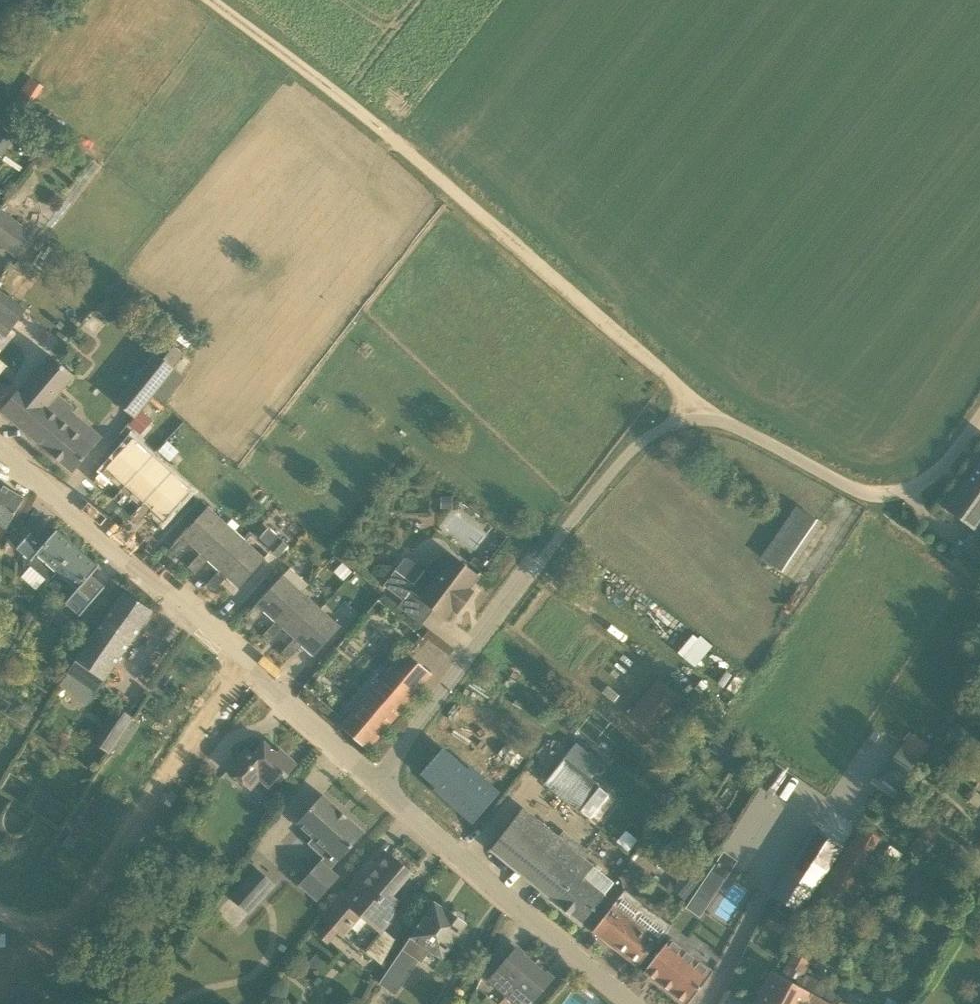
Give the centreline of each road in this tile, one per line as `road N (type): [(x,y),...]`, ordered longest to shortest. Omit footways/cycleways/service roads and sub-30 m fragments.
road 1 (unclassified): [(374,781),(649,436),(696,418),(720,420),(844,485),(889,495),(912,489),(942,465),(979,416)]
road 2 (track): [(696,418),(689,398),(655,366),(367,116),(212,0)]
road 3 (residential): [(246,657),(71,917),(44,926),(0,910)]
road 4 (unclassified): [(631,1003),(374,781)]
road 5 (unclassified): [(246,657),(0,448)]
road 6 (unclassified): [(374,781),(246,657)]

